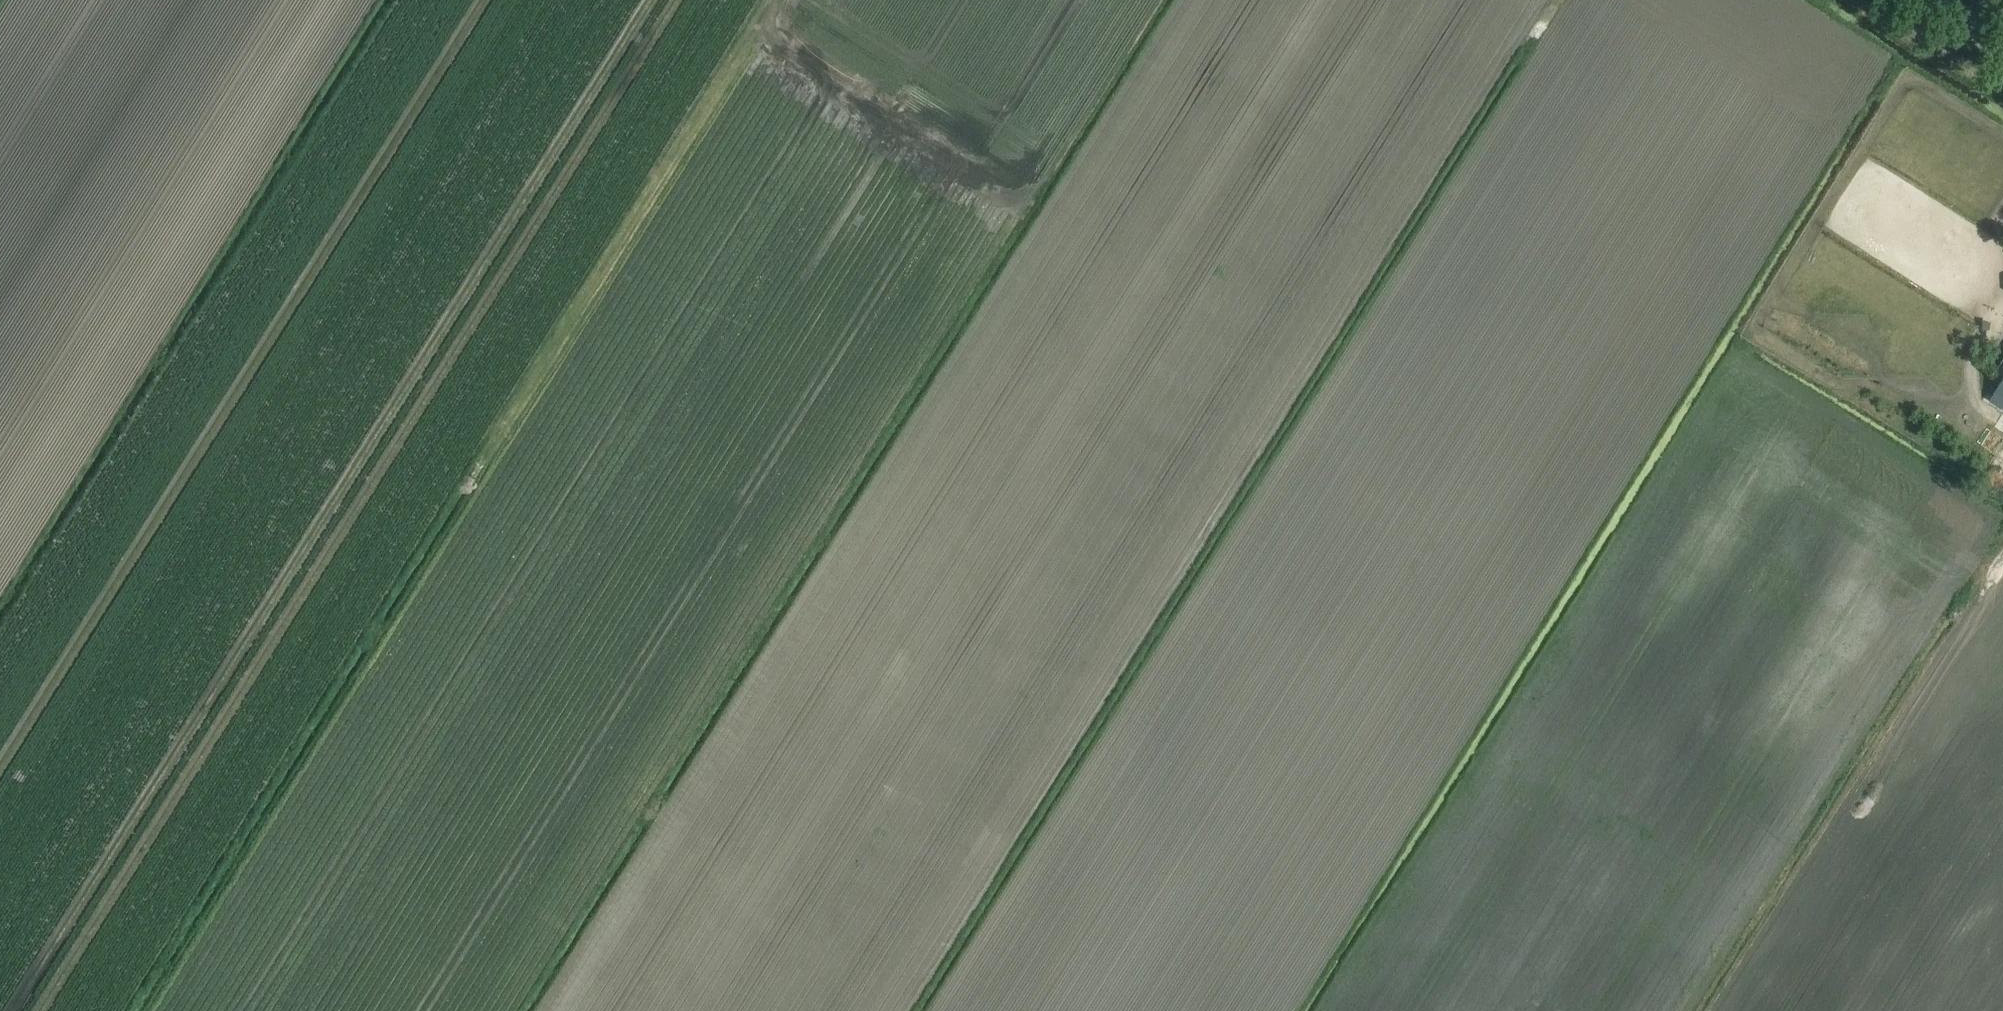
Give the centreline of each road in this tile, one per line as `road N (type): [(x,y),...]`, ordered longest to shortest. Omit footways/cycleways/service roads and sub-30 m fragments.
road 1 (track): [(774,0),(489,450)]

